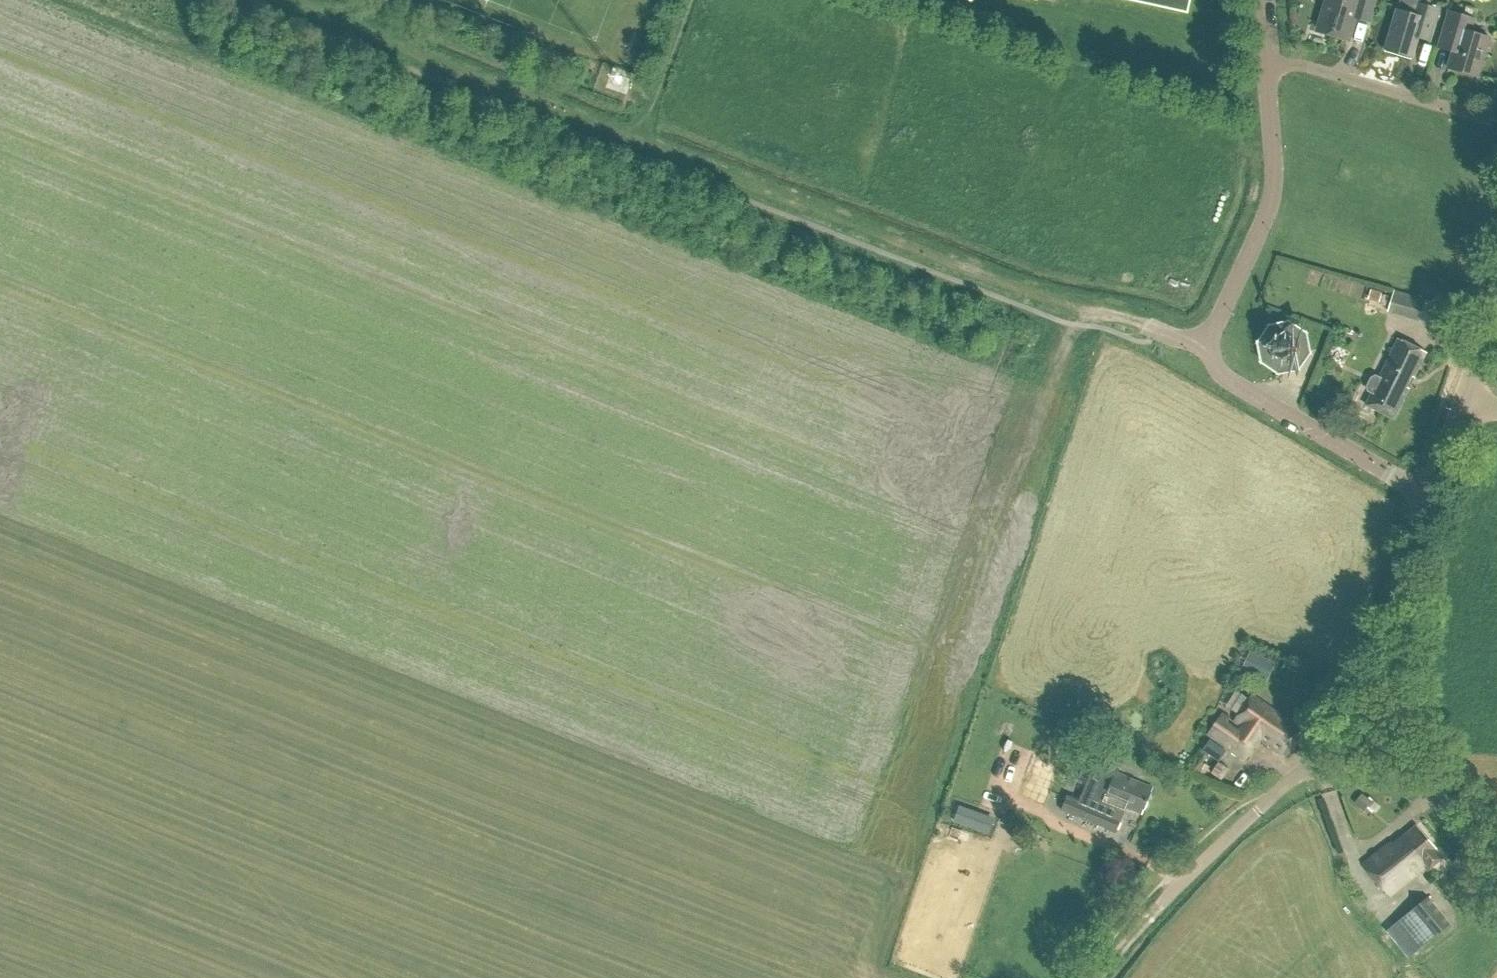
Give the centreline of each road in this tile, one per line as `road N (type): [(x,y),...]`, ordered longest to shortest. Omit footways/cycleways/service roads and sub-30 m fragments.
road 1 (track): [(303,0),(1063,305),(1143,326)]
road 2 (residential): [(1204,344),(1270,205),(1268,67)]
road 3 (residential): [(1432,498),(1228,381),(1204,344)]
road 4 (residential): [(1493,119),(1310,67),(1268,67)]
road 5 (track): [(1101,977),(1157,906),(1257,811)]
road 6 (unclassified): [(1386,660),(1432,498)]
road 7 (unclassified): [(1306,767),(1345,725),(1386,660)]
road 8 (unclassified): [(1422,780),(1393,710),(1386,660)]
road 9 (residential): [(1463,410),(1496,294)]

